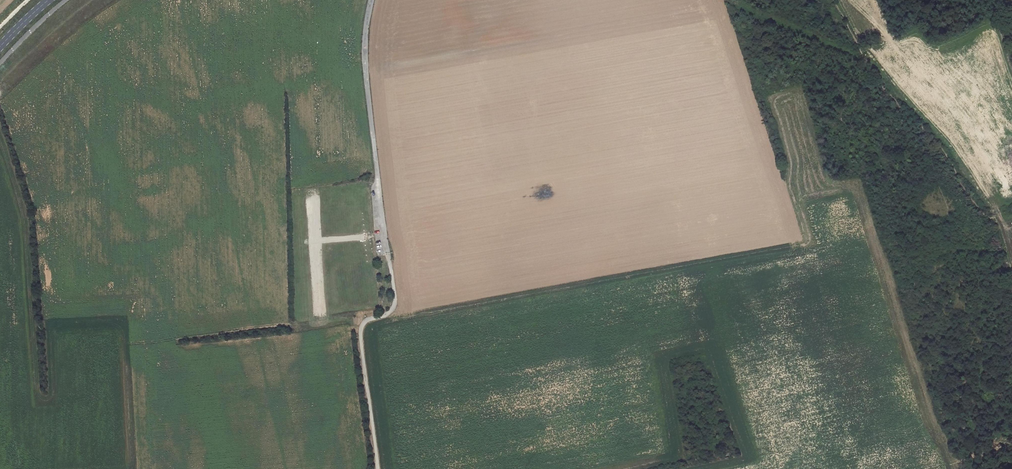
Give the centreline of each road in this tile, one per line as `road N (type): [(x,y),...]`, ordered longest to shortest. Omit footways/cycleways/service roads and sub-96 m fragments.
road 1 (track): [(852,0),(885,30),(992,177)]

